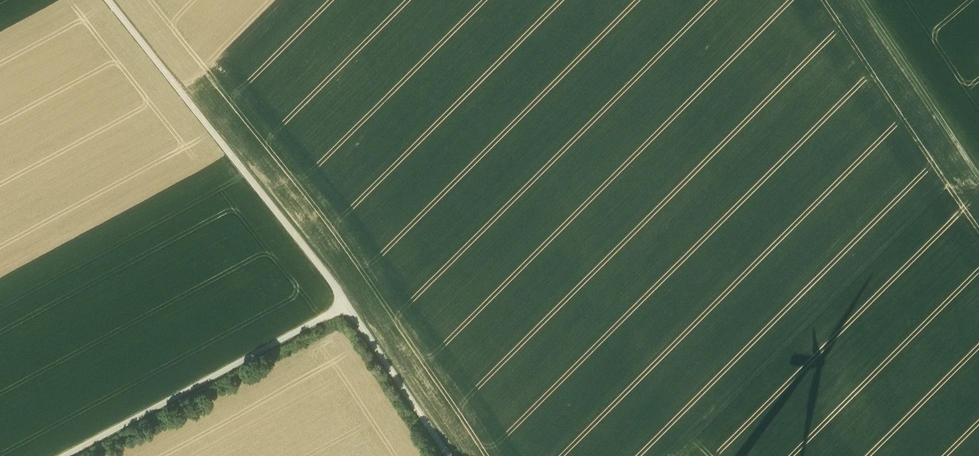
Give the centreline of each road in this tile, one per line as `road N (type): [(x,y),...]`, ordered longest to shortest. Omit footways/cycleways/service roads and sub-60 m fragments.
road 1 (track): [(117,0),(350,305)]
road 2 (track): [(63,455),(350,305)]
road 3 (track): [(862,0),(978,174)]
road 4 (track): [(350,305),(451,455)]

